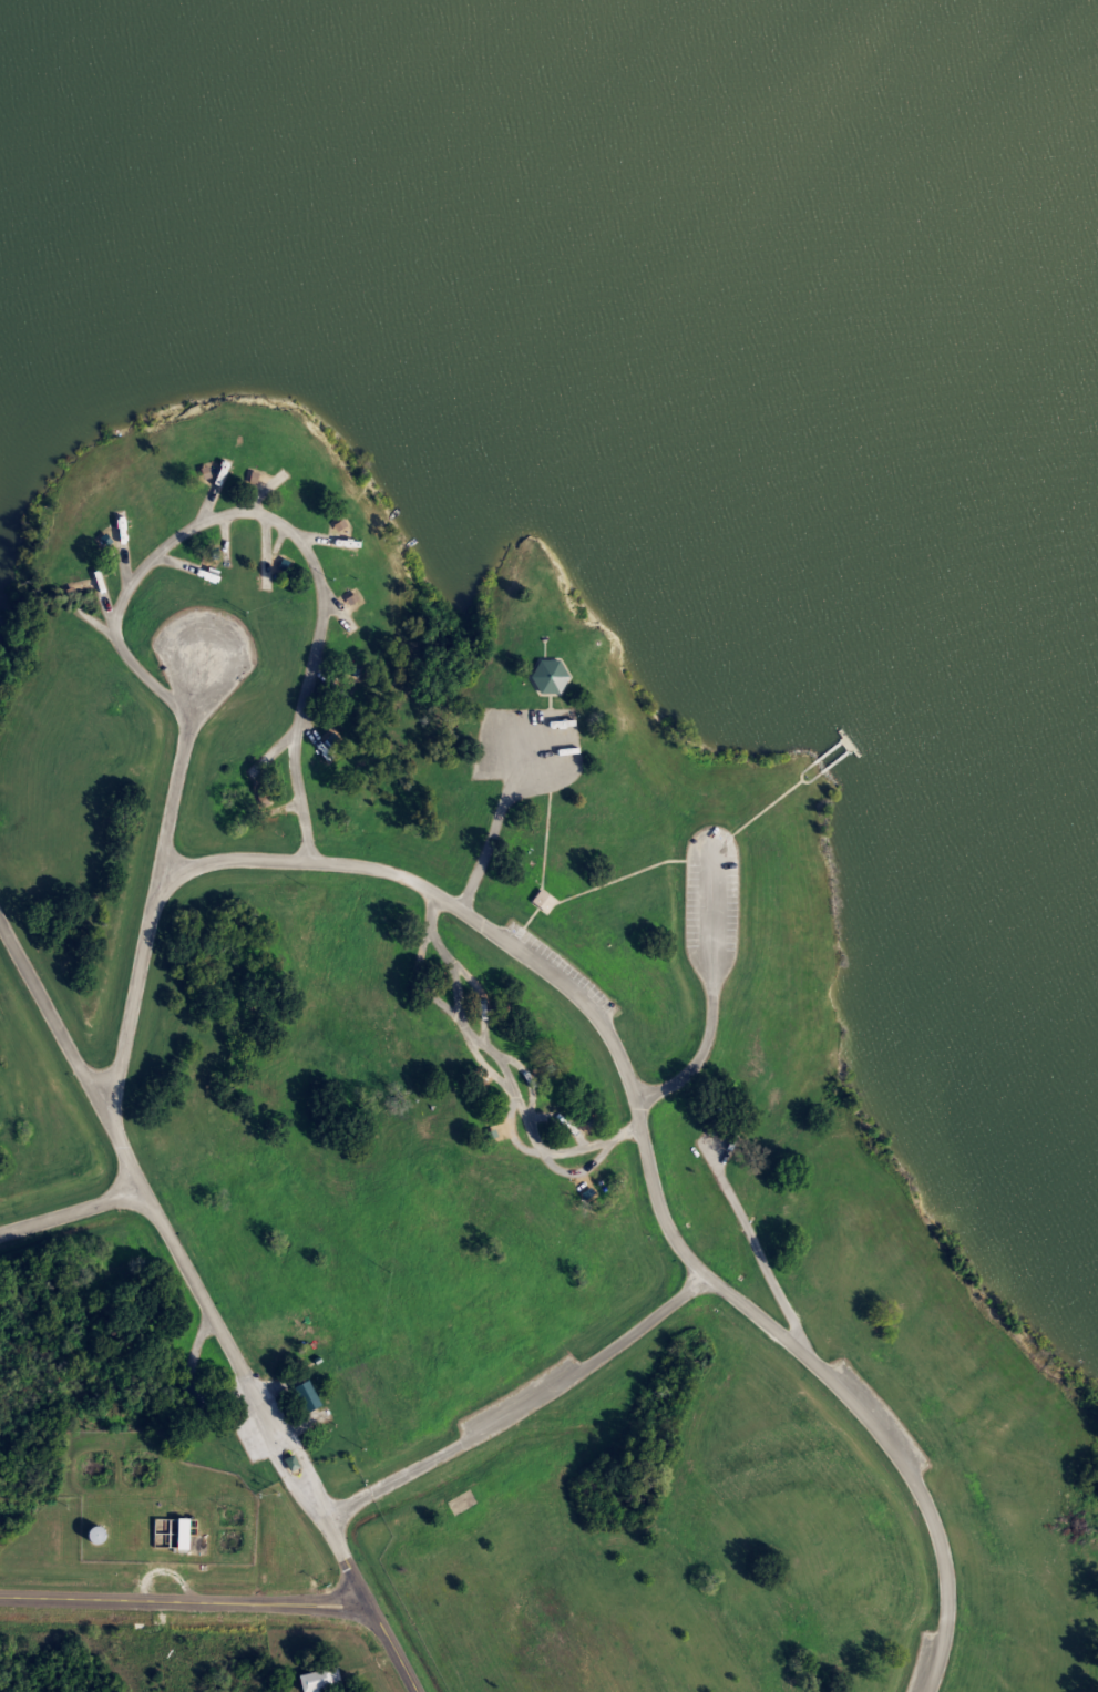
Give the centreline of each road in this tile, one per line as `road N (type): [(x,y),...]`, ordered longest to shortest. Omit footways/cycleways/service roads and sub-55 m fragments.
road 1 (residential): [(371,1610),(0,927)]
road 2 (tertiary): [(371,1610),(0,1610)]

